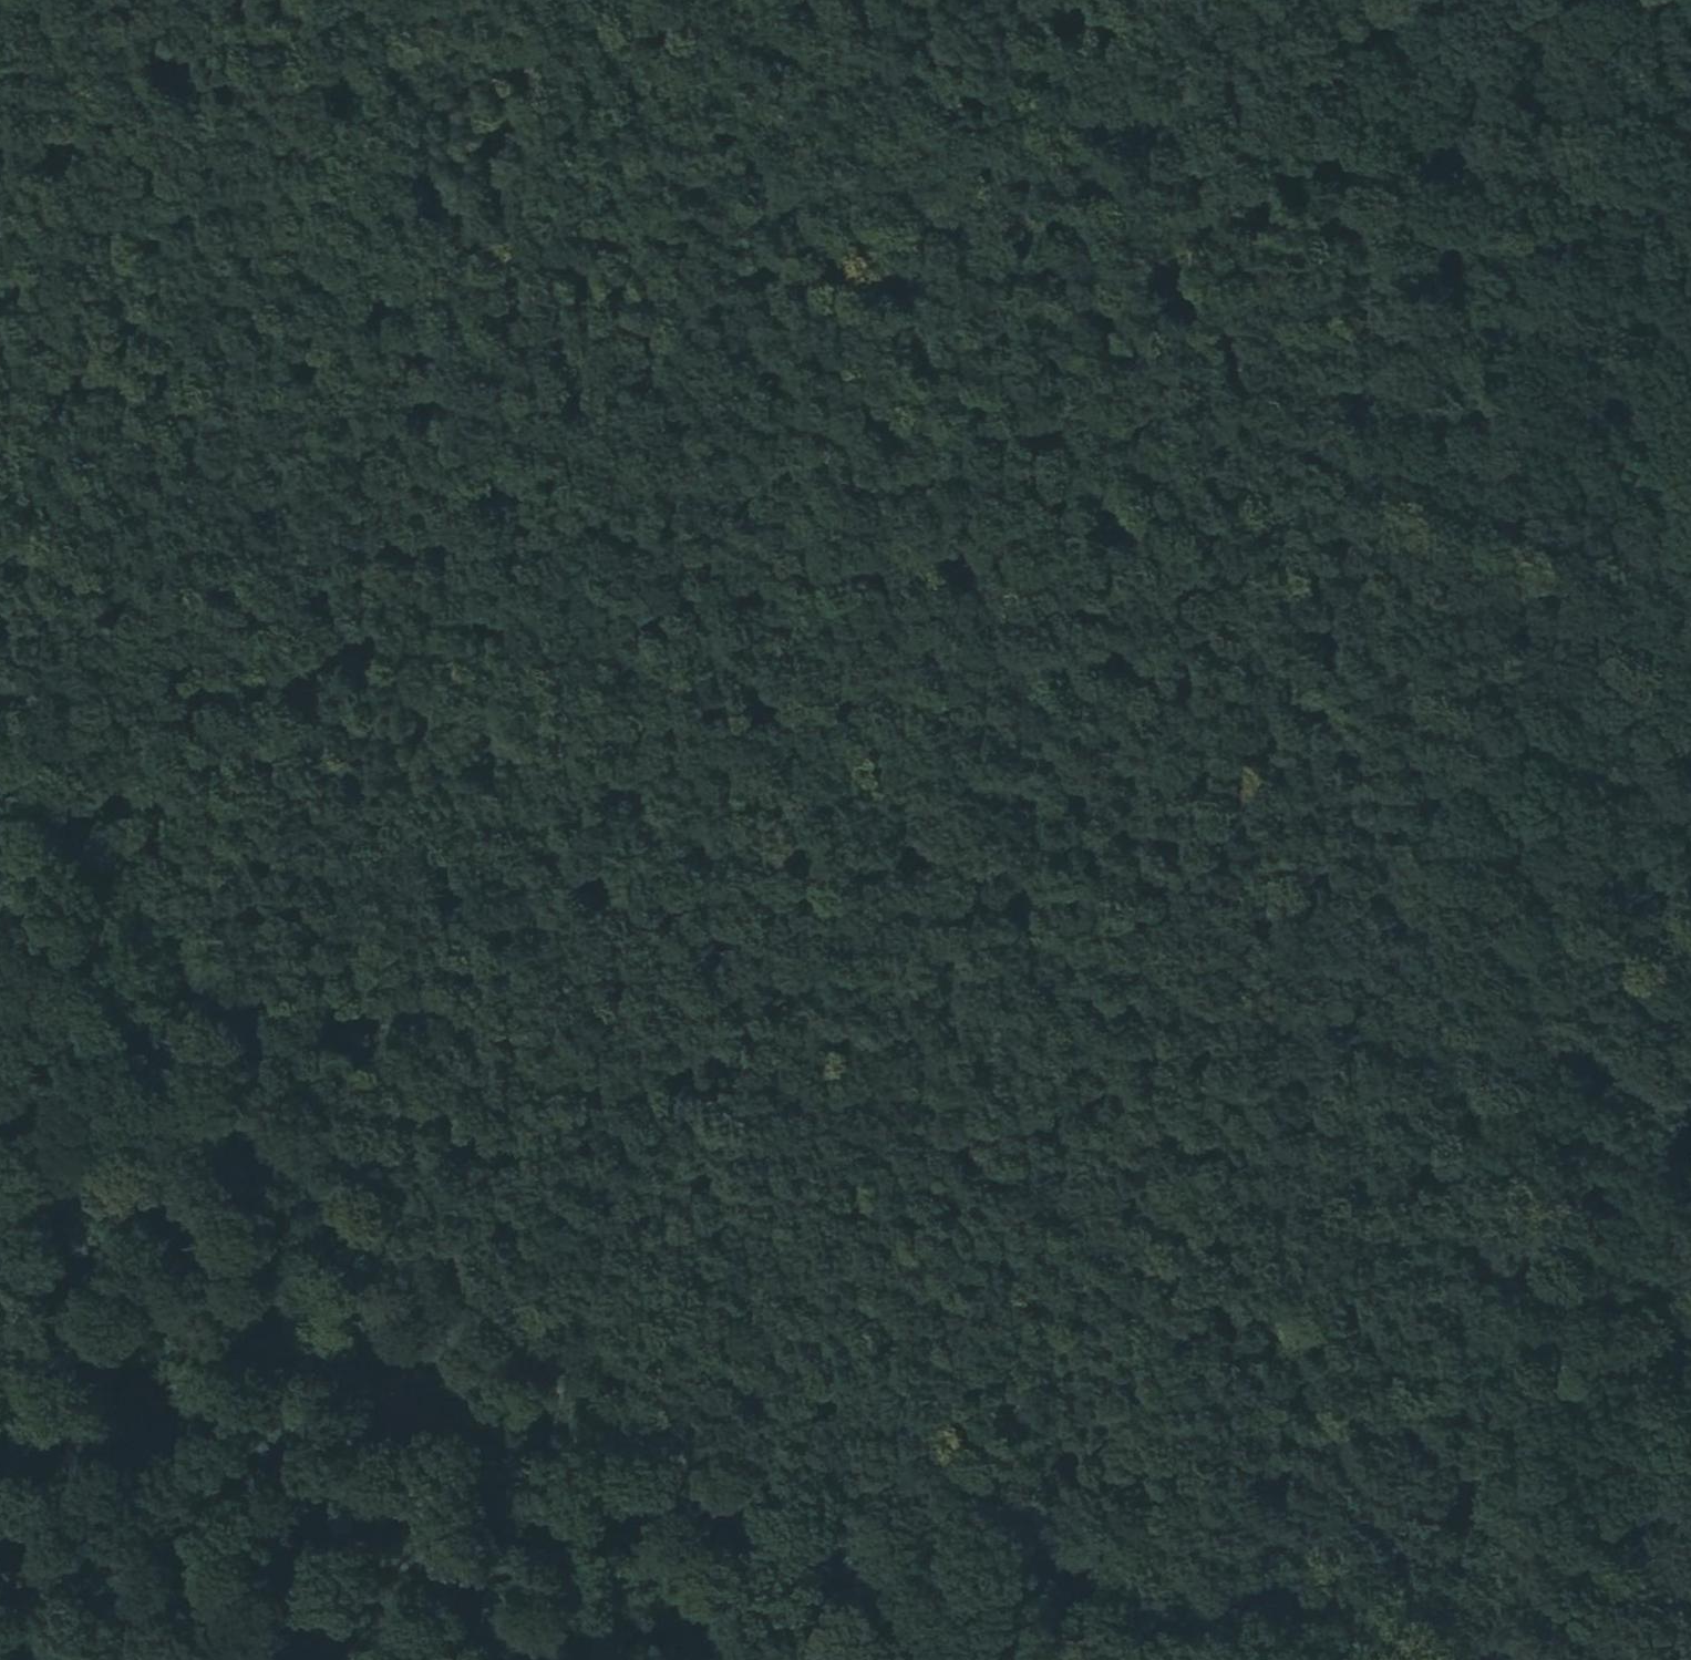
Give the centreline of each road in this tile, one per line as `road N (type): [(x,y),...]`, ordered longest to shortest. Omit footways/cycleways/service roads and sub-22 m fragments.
road 1 (track): [(0,748),(36,788),(423,1351),(1452,1659)]
road 2 (track): [(1520,1659),(1427,778),(1320,0)]

